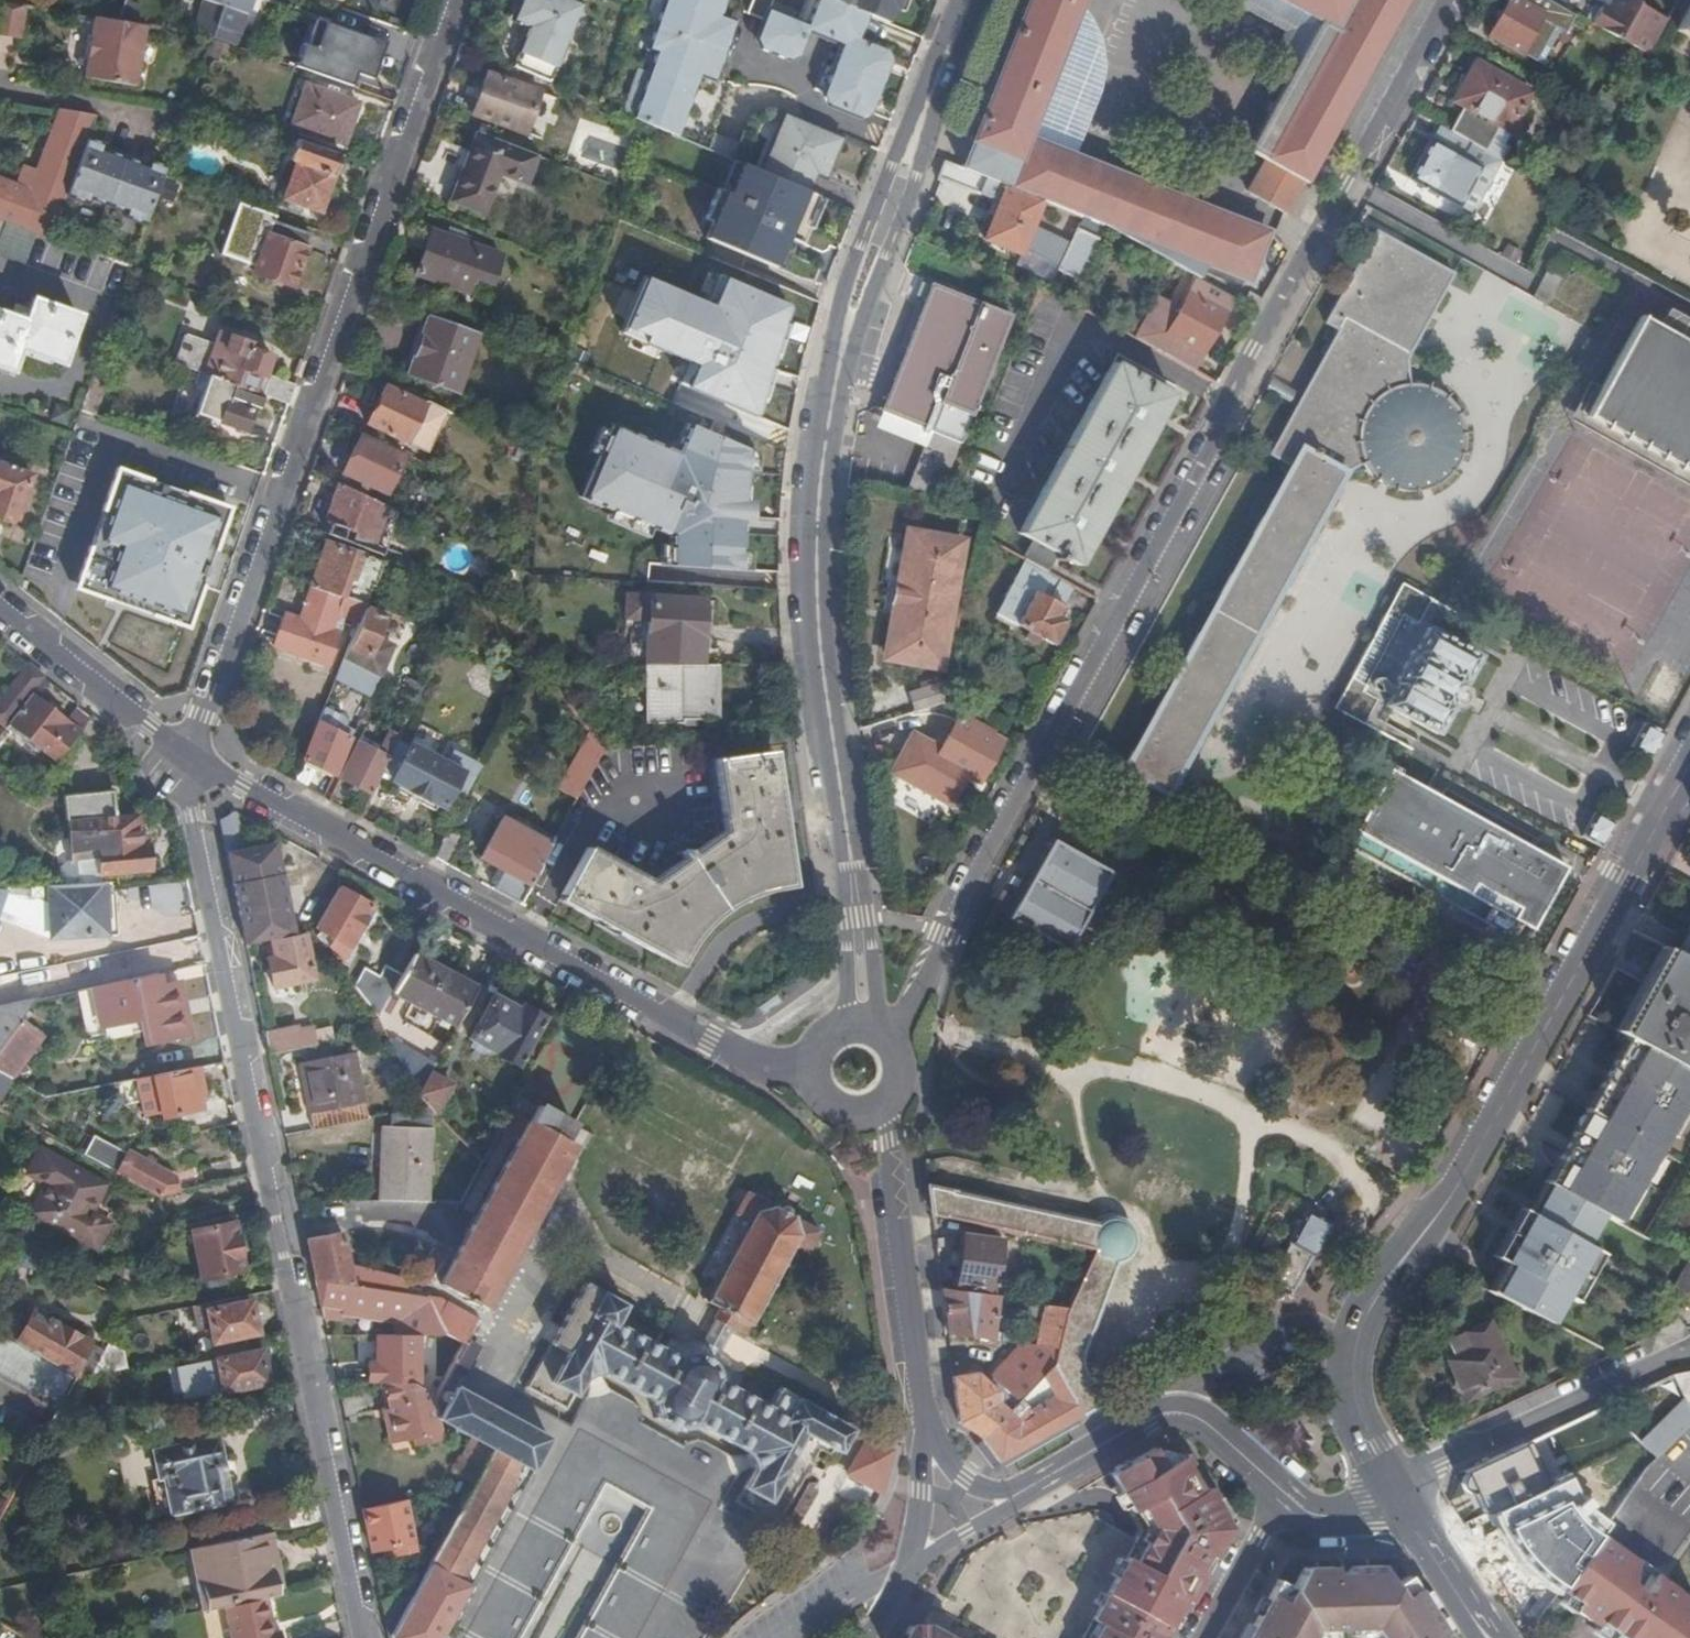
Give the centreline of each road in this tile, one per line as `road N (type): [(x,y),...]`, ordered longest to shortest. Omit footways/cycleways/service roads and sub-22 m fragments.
road 1 (residential): [(896,1040),(1337,190),(1446,0)]
road 2 (secondary): [(863,1022),(852,868),(821,651),(821,484),(858,291),(970,0)]
road 3 (residential): [(179,758),(366,1637)]
road 4 (secondary): [(1689,760),(1446,1197),(1356,1333),(1349,1394),(1401,1489)]
road 5 (residential): [(179,758),(206,716),(457,0)]
road 6 (residential): [(810,1070),(754,1063),(711,1042),(242,784),(179,758)]
road 7 (residential): [(927,1426),(886,1107)]
road 8 (residential): [(1689,1351),(1661,1357),(1401,1489)]
road 9 (residential): [(1284,1493),(1203,1420),(1172,1412),(1044,1487)]
road 10 (residential): [(179,758),(0,612)]
road 11 (secondary): [(1401,1489),(1493,1637)]
road 12 (residential): [(1284,1493),(1205,1637)]
road 13 (residential): [(909,1568),(1044,1487)]
road 14 (residential): [(1044,1487),(992,1491),(966,1478),(927,1426)]
road 15 (residential): [(909,1568),(927,1426)]
road 16 (residential): [(1401,1489),(1339,1518),(1311,1514),(1284,1493)]

